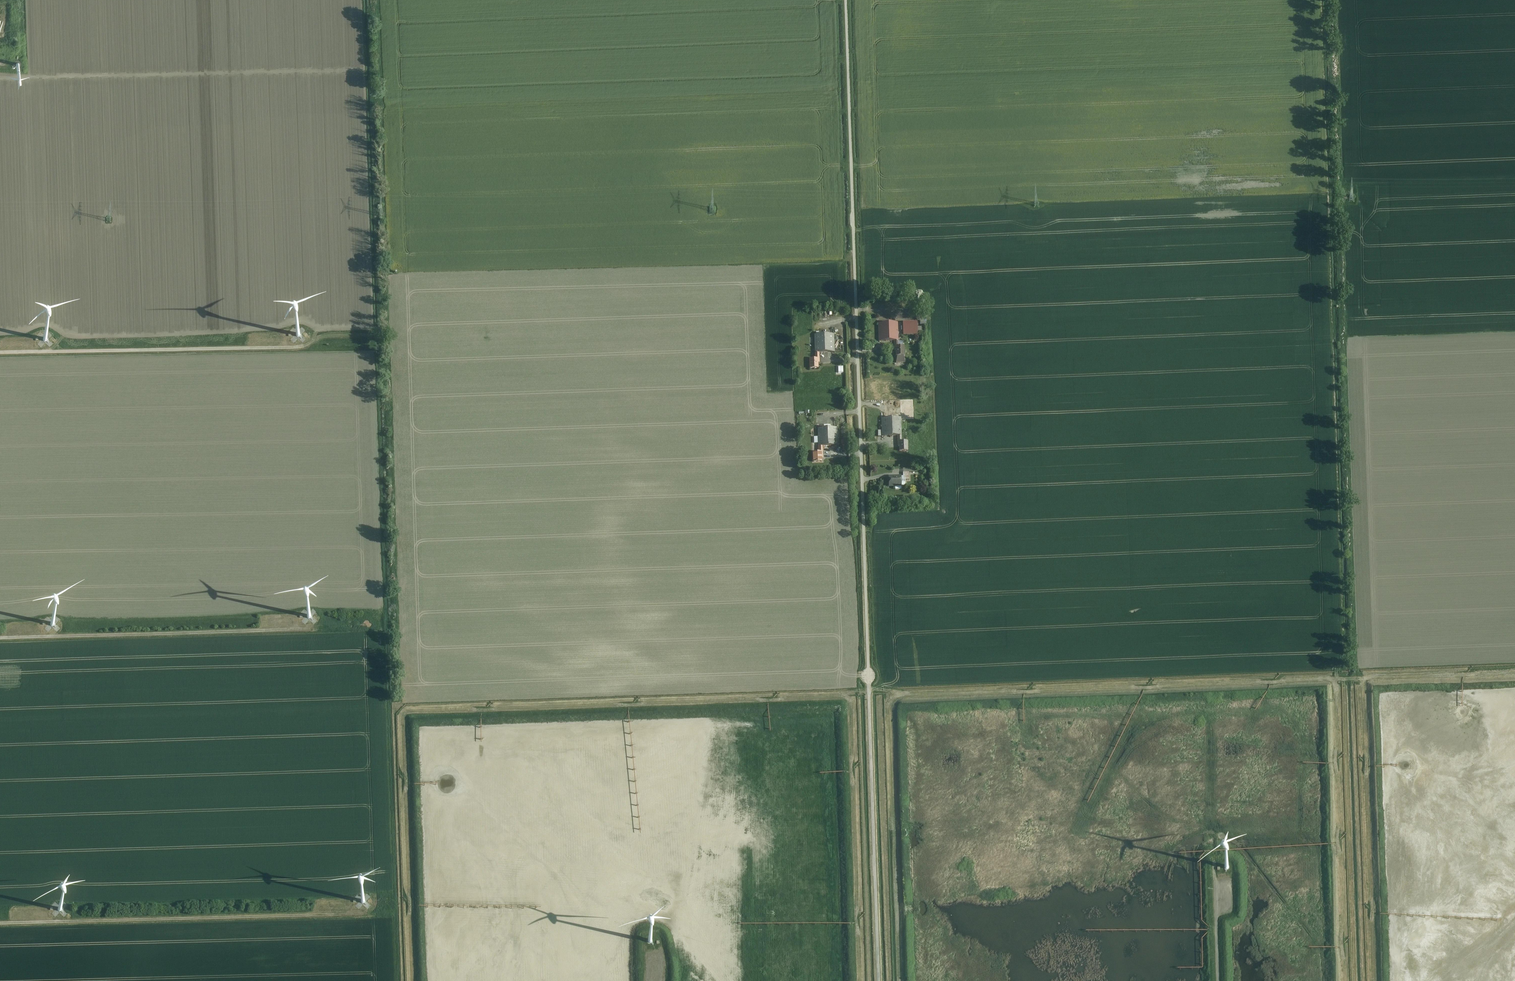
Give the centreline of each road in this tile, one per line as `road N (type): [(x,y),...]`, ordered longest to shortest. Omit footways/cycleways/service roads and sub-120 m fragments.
road 1 (unclassified): [(880,980),(845,0)]
road 2 (track): [(0,926),(367,913)]
road 3 (track): [(0,638),(300,628)]
road 4 (track): [(0,352),(295,346)]

